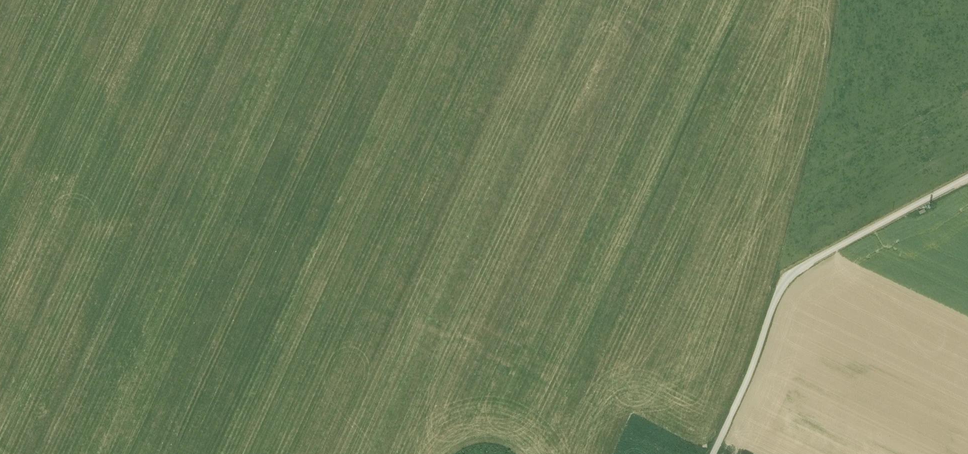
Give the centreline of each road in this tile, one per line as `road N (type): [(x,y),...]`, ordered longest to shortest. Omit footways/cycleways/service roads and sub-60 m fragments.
road 1 (unclassified): [(967,176),(817,257),(782,287),(714,453)]

